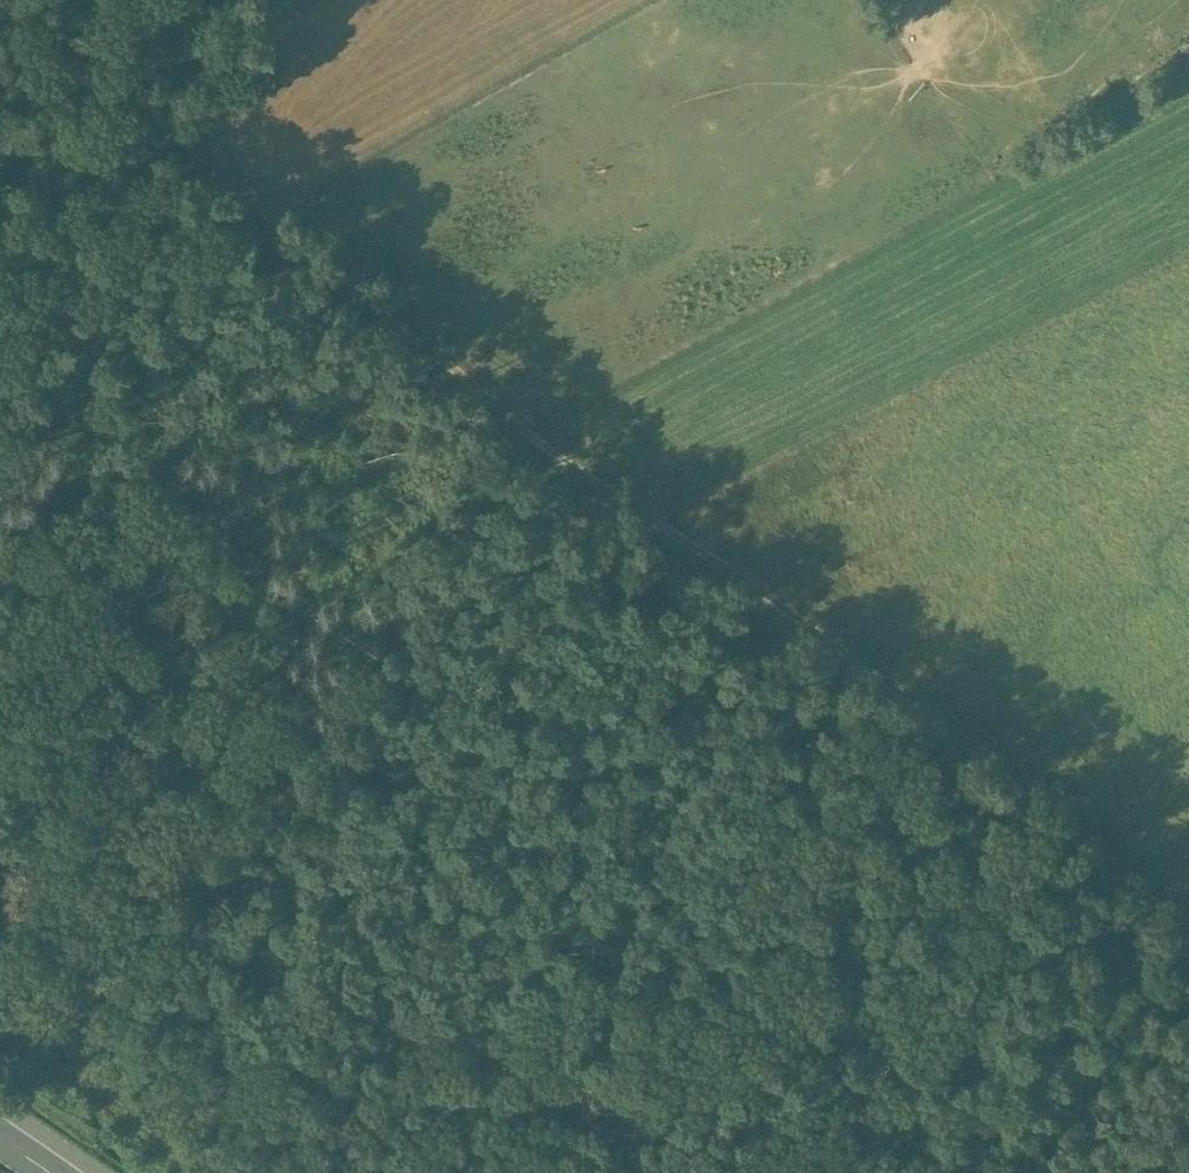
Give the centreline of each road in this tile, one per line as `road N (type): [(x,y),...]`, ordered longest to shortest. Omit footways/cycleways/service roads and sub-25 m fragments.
road 1 (track): [(1188,941),(1055,812),(795,616),(557,454),(293,241),(221,168),(209,109),(229,54)]

